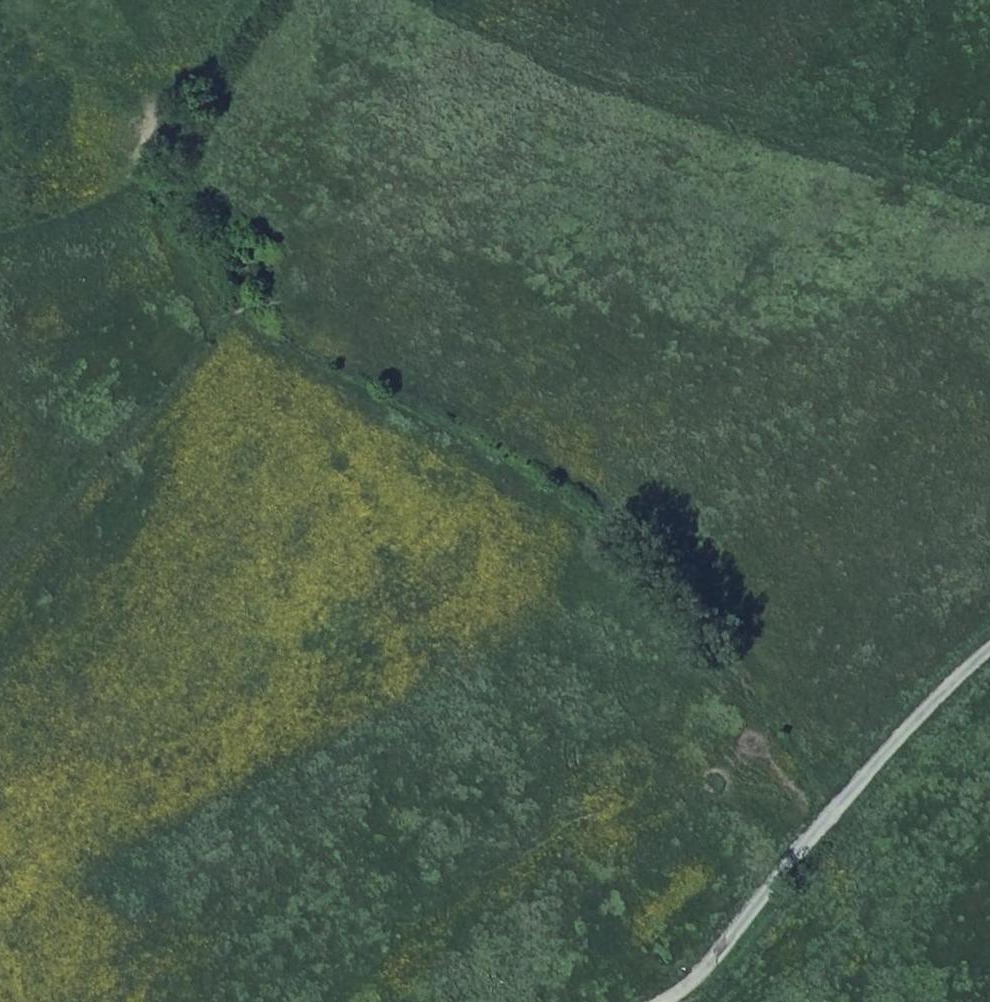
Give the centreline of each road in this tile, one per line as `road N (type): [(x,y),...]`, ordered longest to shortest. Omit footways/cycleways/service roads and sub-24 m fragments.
road 1 (unclassified): [(665,1001),(708,967),(824,819),(989,648)]

